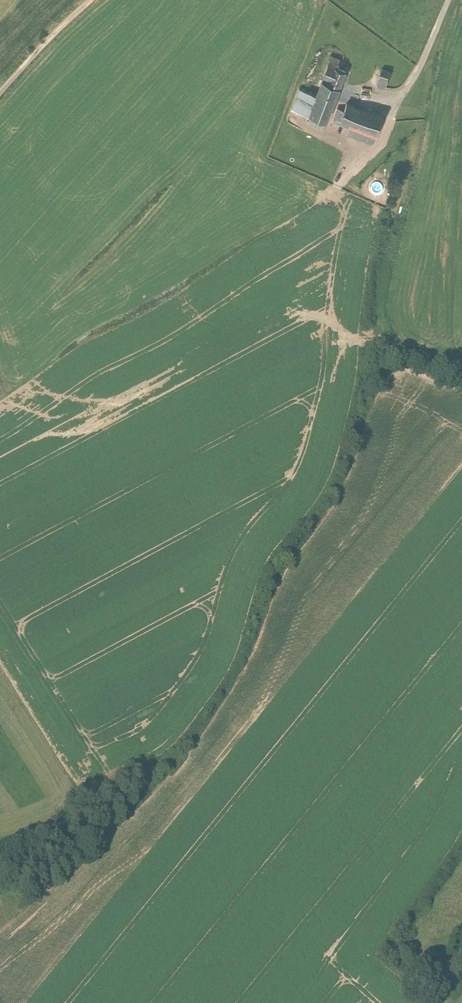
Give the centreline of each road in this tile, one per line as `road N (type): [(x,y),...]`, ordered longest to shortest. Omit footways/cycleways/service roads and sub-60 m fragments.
road 1 (track): [(0,93),(91,0)]

